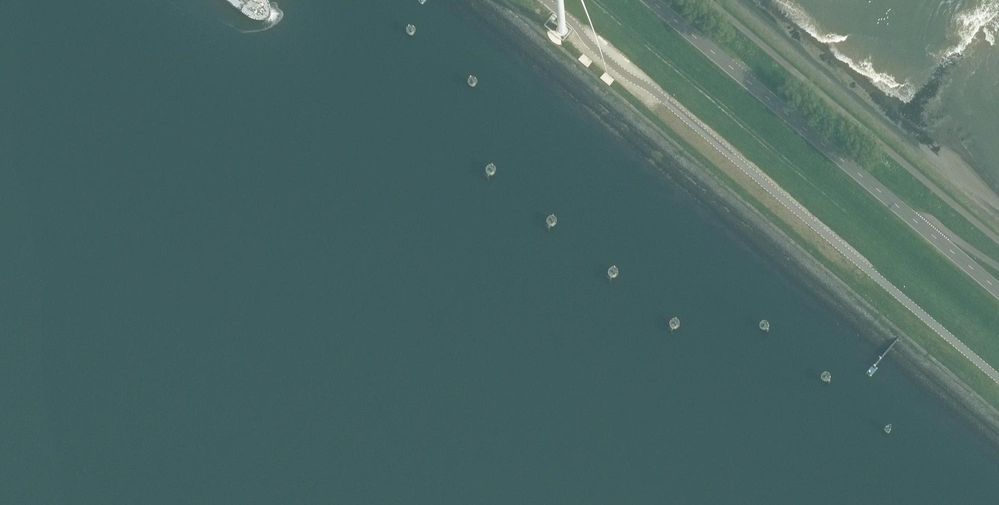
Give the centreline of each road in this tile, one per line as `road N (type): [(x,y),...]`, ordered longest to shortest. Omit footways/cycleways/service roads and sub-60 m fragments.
road 1 (tertiary): [(998,288),(651,0)]

